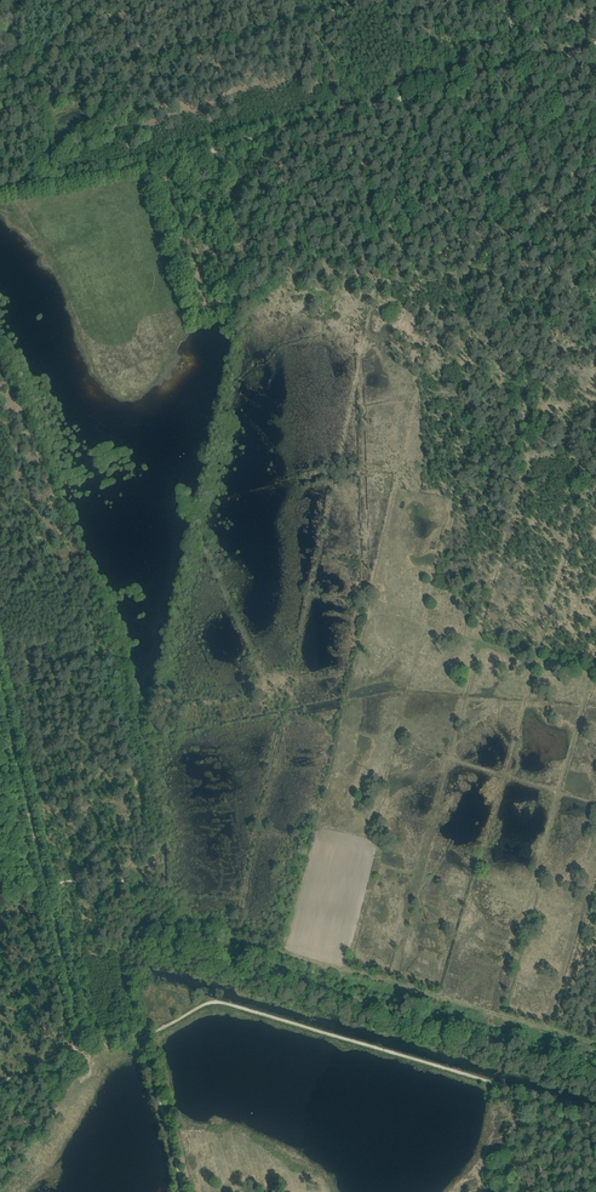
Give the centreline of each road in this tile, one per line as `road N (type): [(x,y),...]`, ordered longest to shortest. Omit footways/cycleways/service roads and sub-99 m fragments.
road 1 (track): [(595,45),(223,149),(35,184)]
road 2 (track): [(0,691),(78,1040)]

